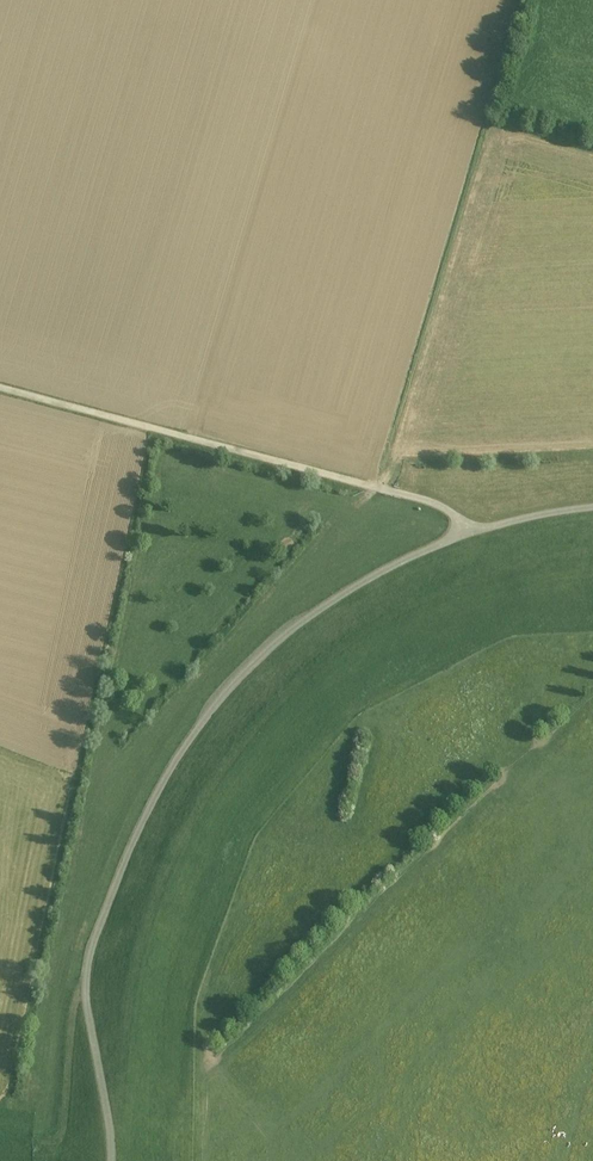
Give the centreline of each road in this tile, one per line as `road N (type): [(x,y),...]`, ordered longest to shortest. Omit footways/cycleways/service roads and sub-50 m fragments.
road 1 (track): [(0,387),(437,505),(463,534)]

